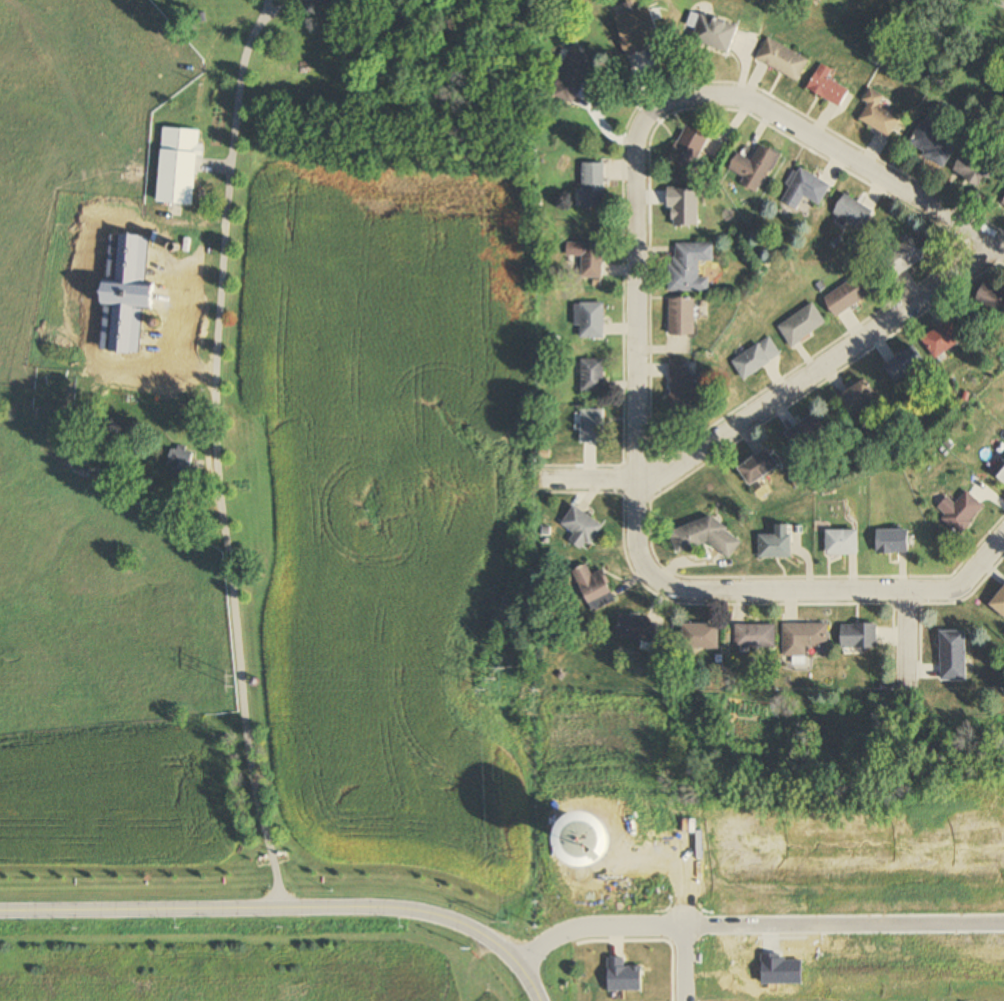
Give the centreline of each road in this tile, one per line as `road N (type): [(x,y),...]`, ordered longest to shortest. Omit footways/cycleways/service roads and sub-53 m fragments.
road 1 (residential): [(542,478),(636,480),(672,470),(993,245)]
road 2 (residential): [(518,962),(574,928),(1003,921)]
road 3 (residential): [(636,480),(638,554),(660,581),(696,594),(954,590),(1003,534)]
road 4 (residential): [(651,106),(685,92),(734,95),(1003,251)]
road 5 (residential): [(636,480),(636,152),(651,106)]
road 6 (tertiary): [(0,911),(287,909)]
road 7 (tertiary): [(496,942),(449,919),(389,909),(287,909)]

